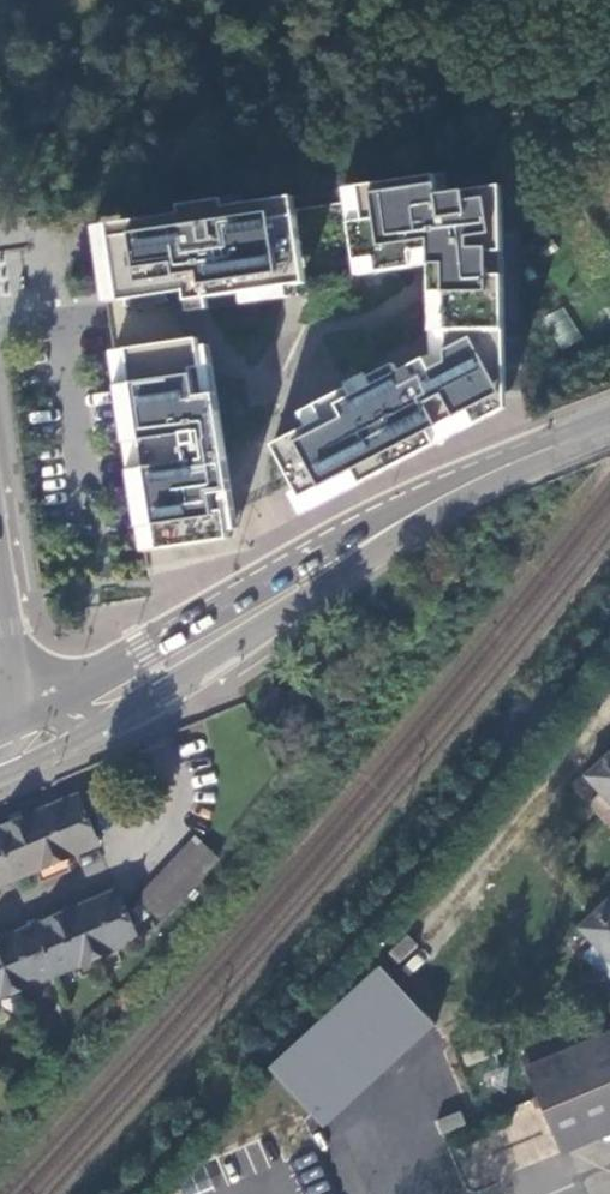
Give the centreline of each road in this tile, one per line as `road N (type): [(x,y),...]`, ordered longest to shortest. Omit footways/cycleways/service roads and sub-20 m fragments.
road 1 (primary): [(363,546),(16,719)]
road 2 (primary): [(609,426),(493,473),(363,546)]
road 3 (primary): [(166,685),(363,546)]
road 4 (primary): [(0,774),(120,719),(166,685)]
road 5 (residential): [(16,719),(94,718),(166,685)]

